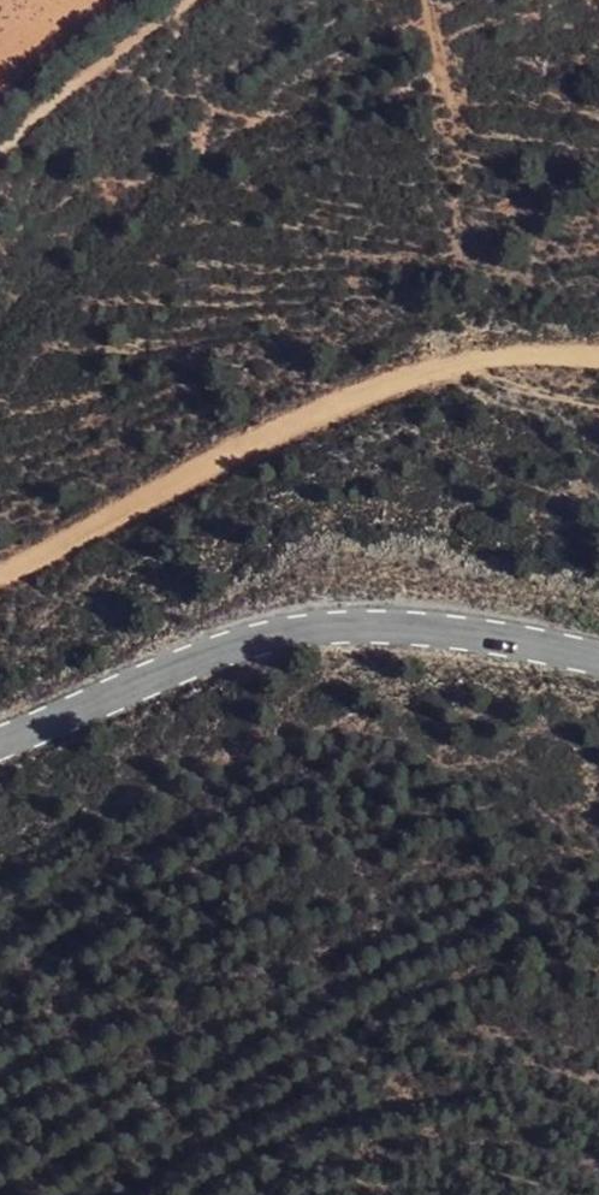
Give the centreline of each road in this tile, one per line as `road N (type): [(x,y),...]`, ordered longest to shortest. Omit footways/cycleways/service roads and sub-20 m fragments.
road 1 (track): [(598,359),(519,358),(400,382),(263,436),(0,577)]
road 2 (tertiary): [(0,743),(201,656),(289,631),(417,626),(598,660)]
road 3 (track): [(0,153),(139,33),(194,0)]
road 4 (track): [(468,365),(511,387),(598,401)]

